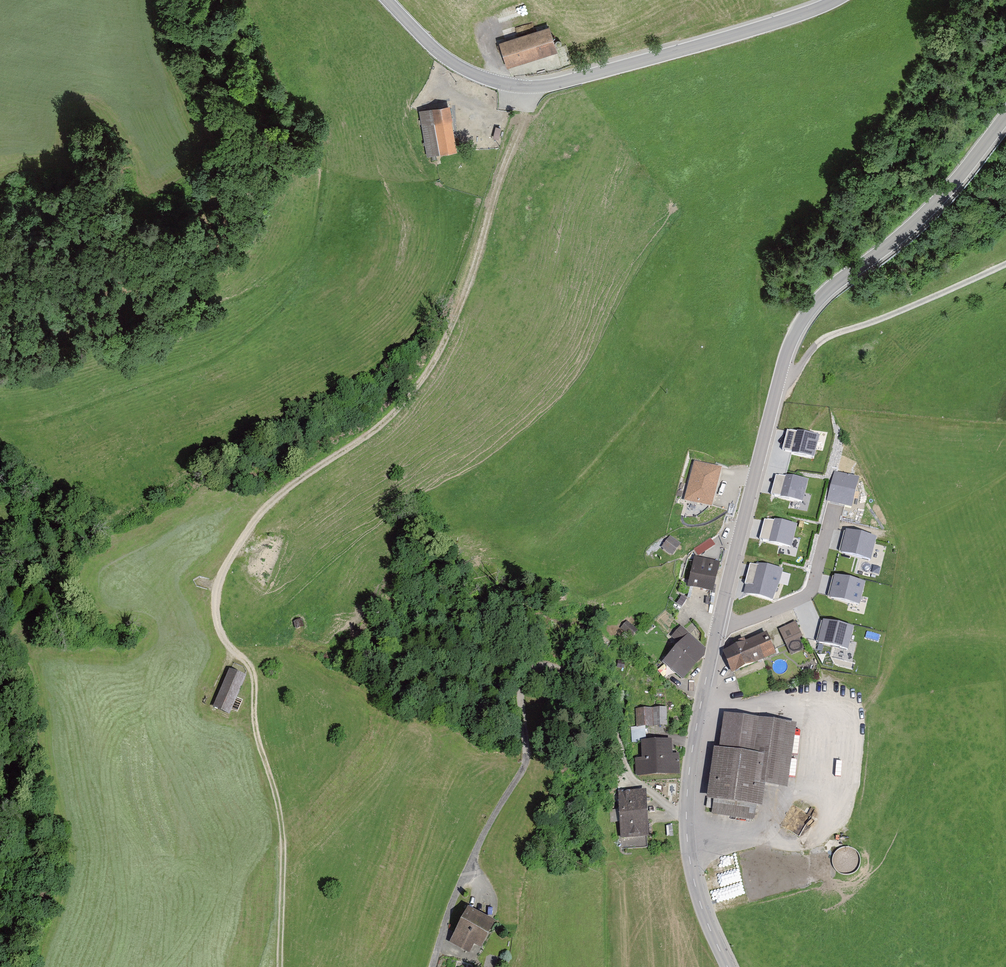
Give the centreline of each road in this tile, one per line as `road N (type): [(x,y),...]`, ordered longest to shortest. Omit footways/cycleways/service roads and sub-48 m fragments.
road 1 (track): [(280,966),(277,793),(256,720),(254,675),(219,629),(221,575),(257,517),(380,426),(423,379),(463,300),(537,87)]
road 2 (unclassified): [(686,820),(634,779),(598,689),(566,670),(534,669),(521,682),(528,756),(449,905),(433,966)]
road 3 (tertiary): [(387,0),(449,61),(537,87),(834,0)]
road 4 (tertiary): [(776,391),(713,643),(686,820)]
road 5 (tertiary): [(1005,117),(924,214),(826,289),(795,332),(776,391)]
road 6 (unclassified): [(776,391),(822,340),(1005,263)]

